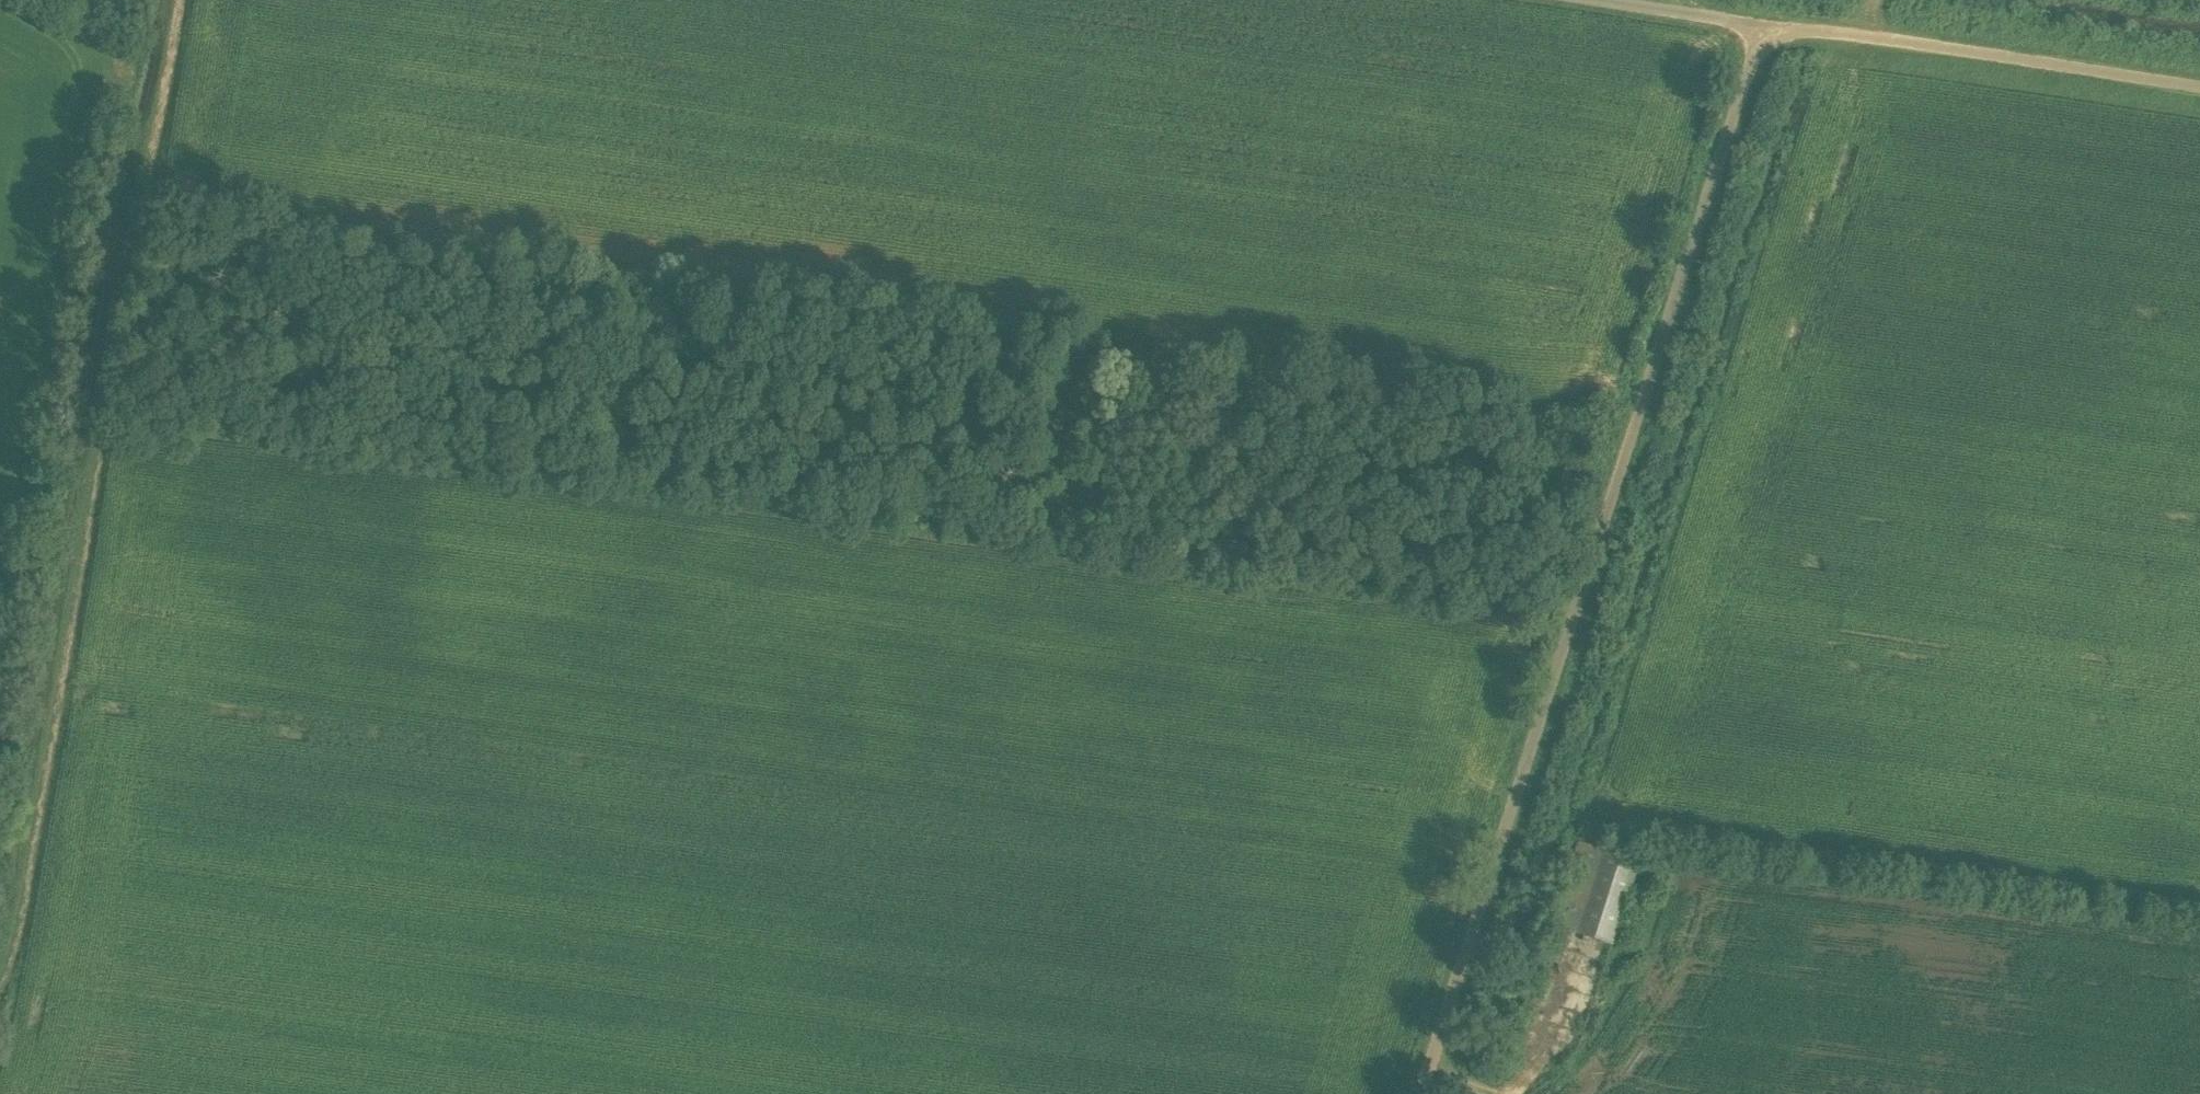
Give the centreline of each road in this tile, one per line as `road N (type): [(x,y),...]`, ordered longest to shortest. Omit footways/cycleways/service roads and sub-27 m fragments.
road 1 (unclassified): [(1425,1093),(1769,18),(2199,83)]
road 2 (track): [(1769,18),(1644,0)]

